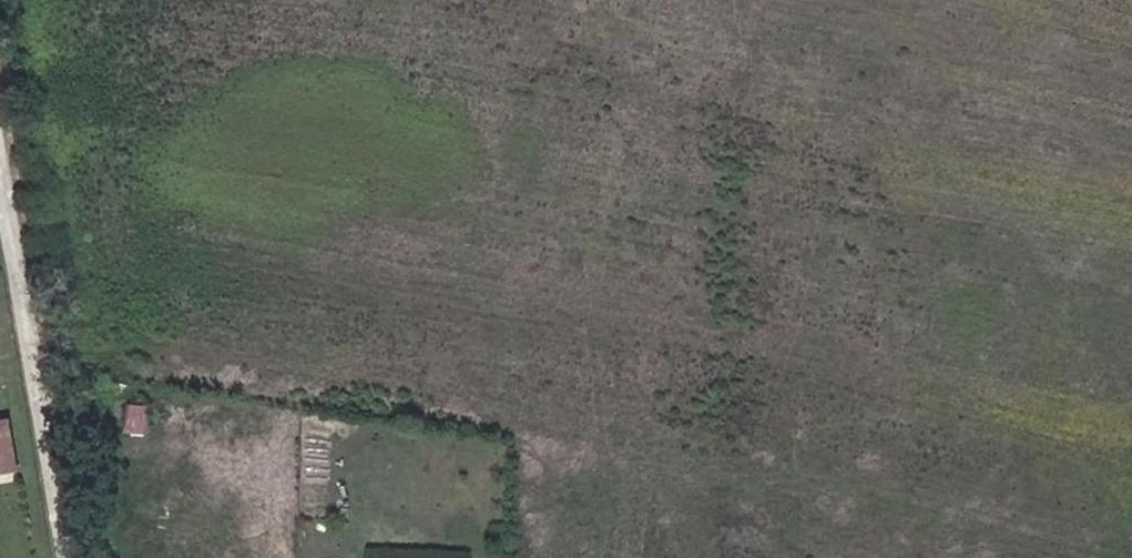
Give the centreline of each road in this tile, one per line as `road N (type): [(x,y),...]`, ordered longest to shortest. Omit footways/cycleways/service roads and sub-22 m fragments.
road 1 (track): [(0,135),(79,557)]

